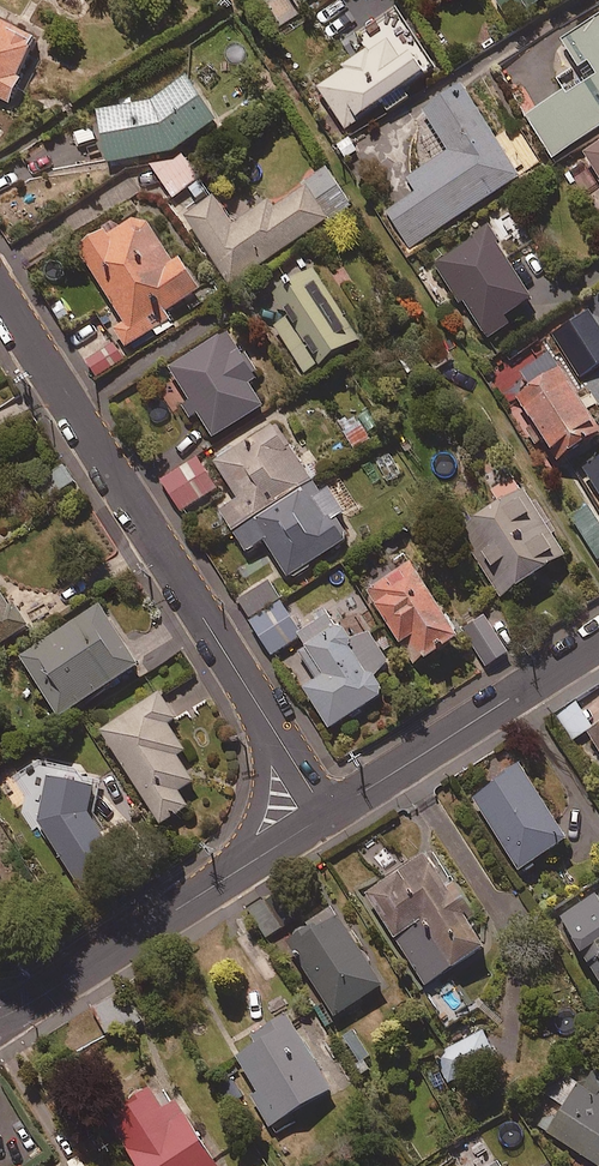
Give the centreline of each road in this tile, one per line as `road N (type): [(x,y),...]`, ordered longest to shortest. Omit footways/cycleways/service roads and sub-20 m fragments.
road 1 (residential): [(0,293),(262,713)]
road 2 (residential): [(598,642),(328,815)]
road 3 (residential): [(224,879),(0,1018)]
road 4 (residential): [(224,879),(258,805),(262,713)]
road 5 (residential): [(328,815),(224,879)]
road 6 (residential): [(262,713),(328,815)]

